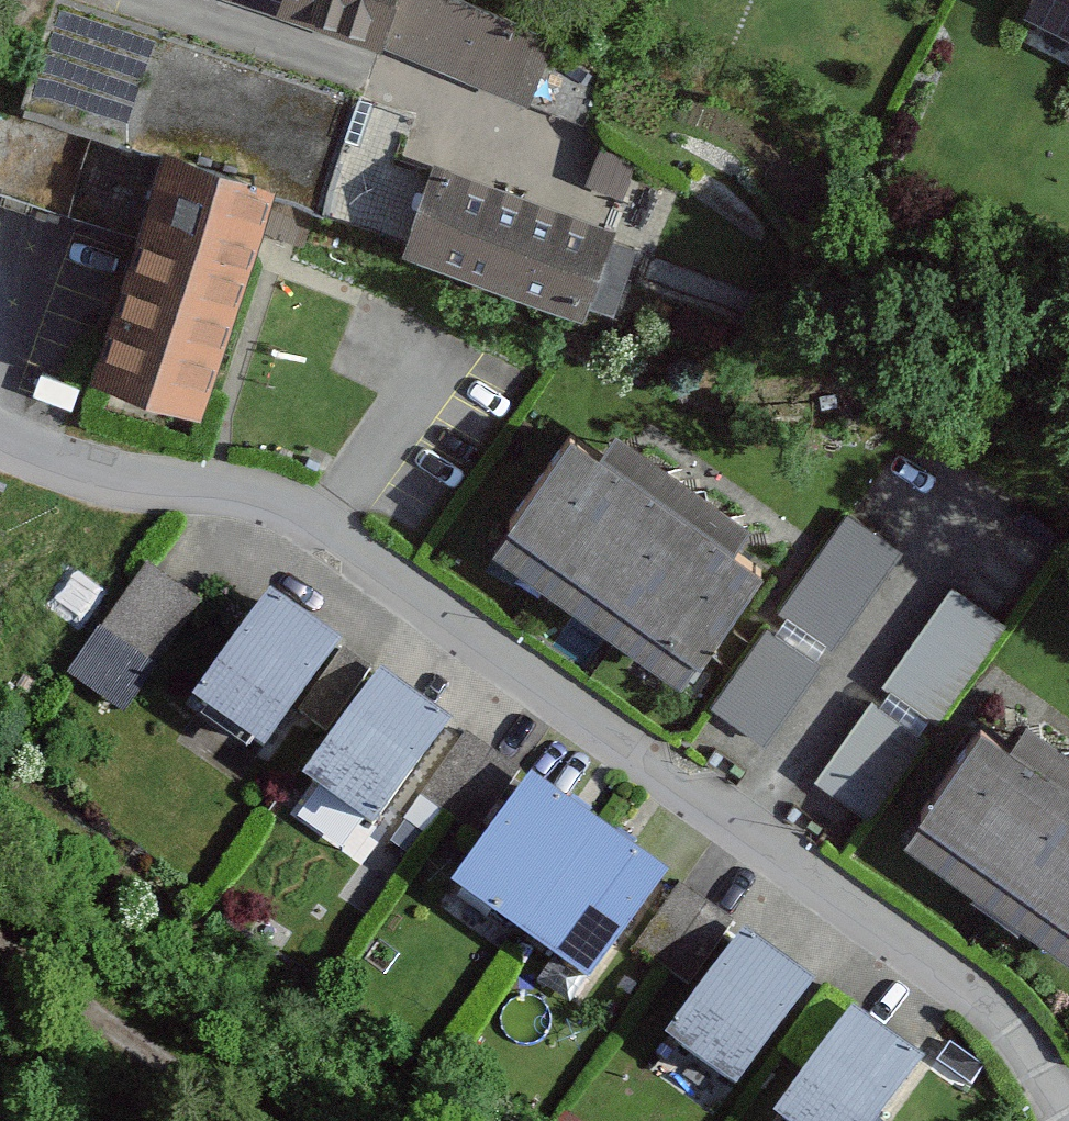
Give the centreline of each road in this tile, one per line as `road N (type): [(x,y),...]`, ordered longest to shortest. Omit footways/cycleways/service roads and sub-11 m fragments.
road 1 (residential): [(0,437),(102,483),(235,488),(277,500),(948,964),(1008,1017),(1068,1117)]
road 2 (residential): [(157,0),(562,138)]

